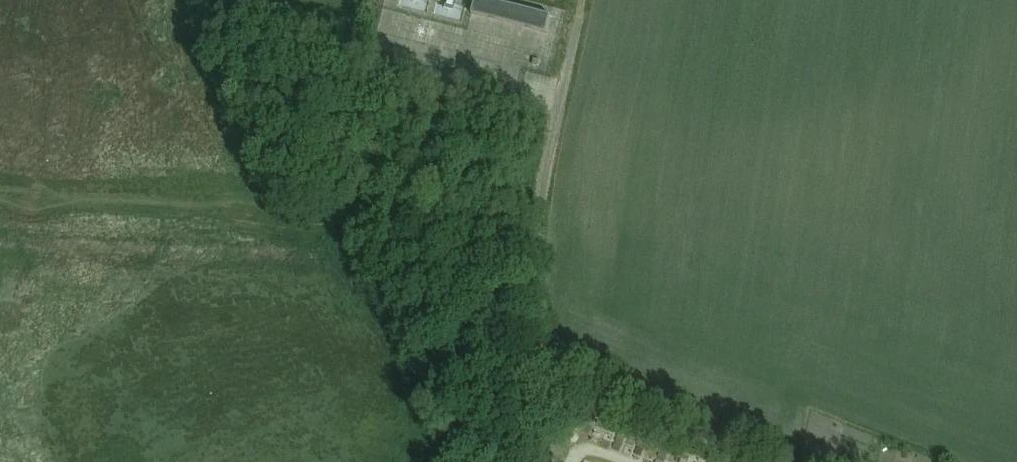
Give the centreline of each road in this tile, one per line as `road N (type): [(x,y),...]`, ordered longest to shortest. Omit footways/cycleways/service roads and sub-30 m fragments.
road 1 (residential): [(535,461),(529,345),(538,216),(579,21)]

